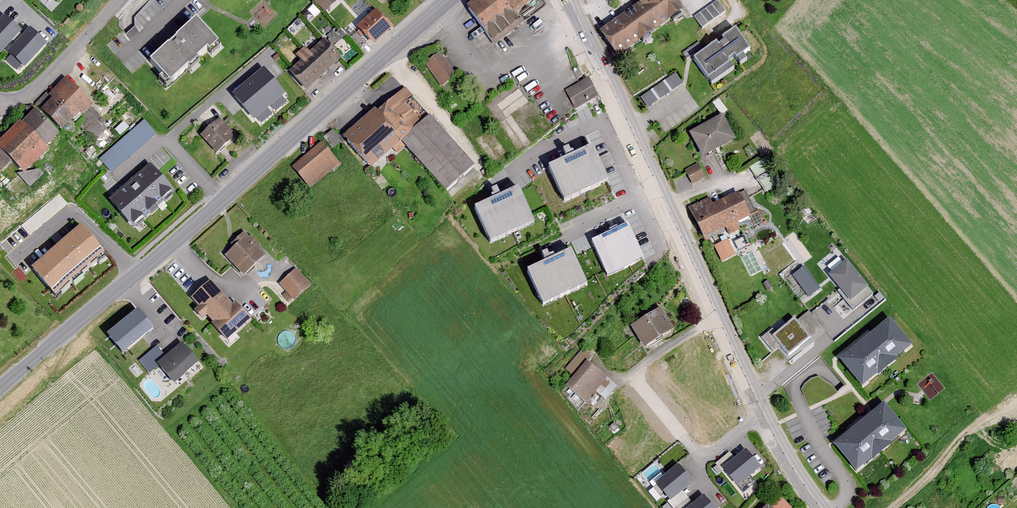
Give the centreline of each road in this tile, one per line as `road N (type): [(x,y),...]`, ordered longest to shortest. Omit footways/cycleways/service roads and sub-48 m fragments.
road 1 (tertiary): [(569,0),(770,427),(822,507)]
road 2 (secondary): [(221,199),(448,0)]
road 3 (secondary): [(0,388),(221,199)]
road 4 (residential): [(120,0),(31,91),(9,102)]

